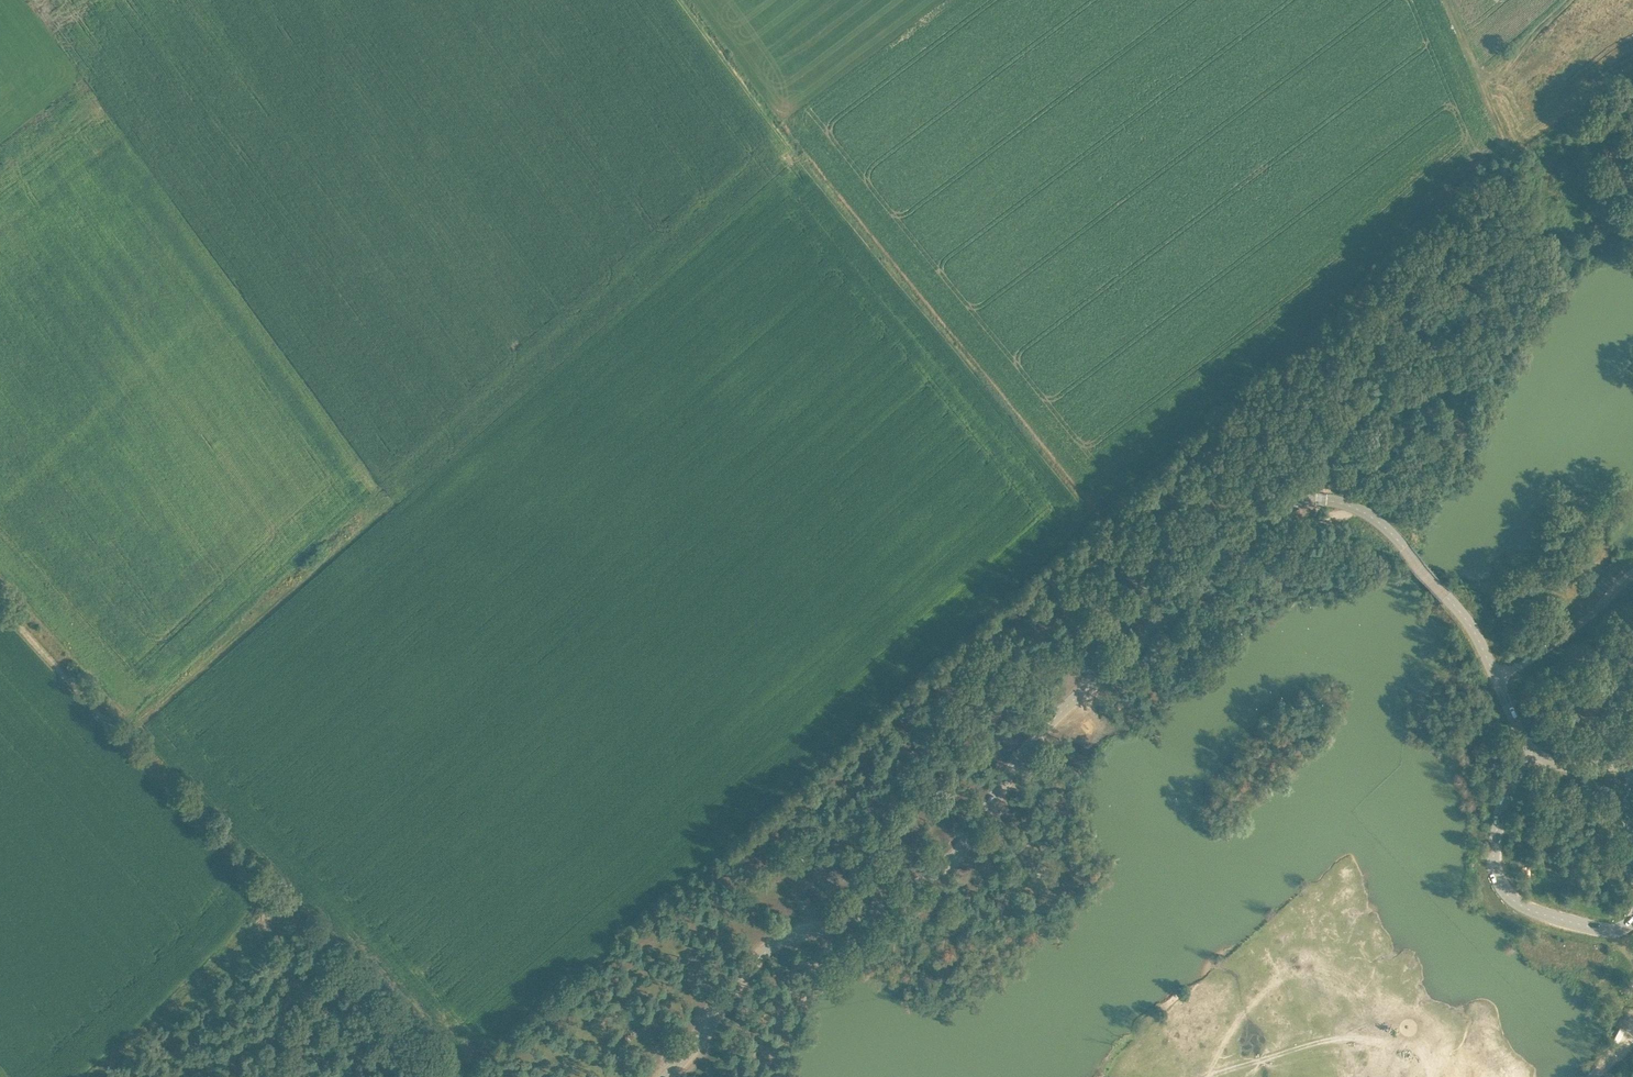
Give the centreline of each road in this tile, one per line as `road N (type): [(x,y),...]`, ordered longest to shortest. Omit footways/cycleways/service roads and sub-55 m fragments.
road 1 (track): [(289,914),(0,602)]
road 2 (track): [(1208,1076),(1322,1041),(1361,1038),(1403,1044),(1428,1076)]
road 3 (track): [(1496,678),(1563,638),(1632,573)]

